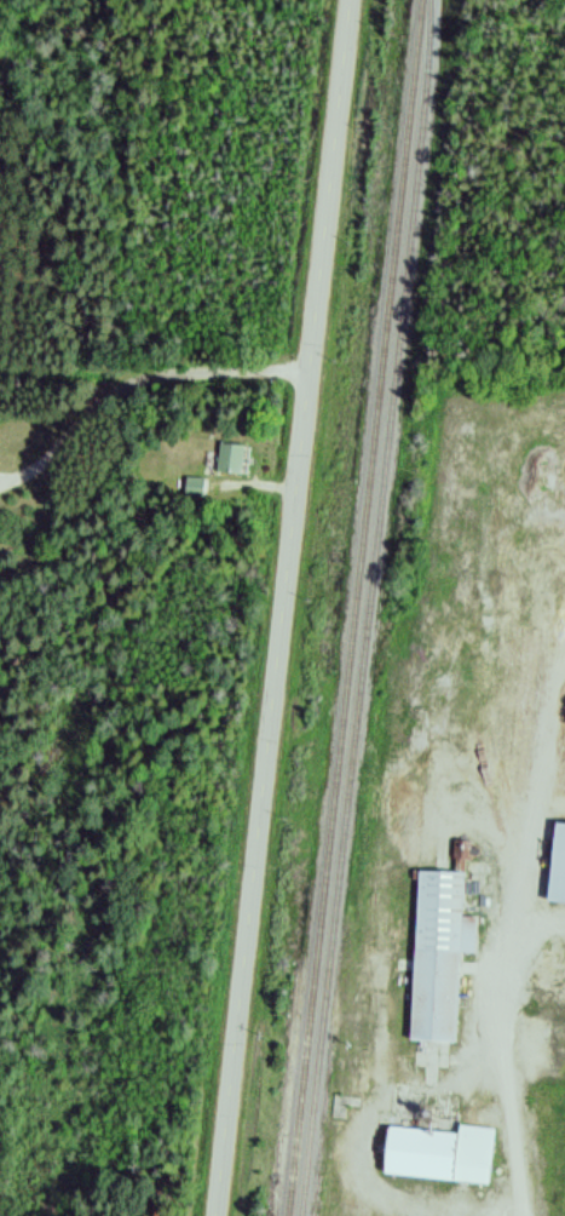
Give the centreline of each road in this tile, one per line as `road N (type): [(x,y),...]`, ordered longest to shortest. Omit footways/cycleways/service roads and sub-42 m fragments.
road 1 (tertiary): [(217,1215),(353,0)]

